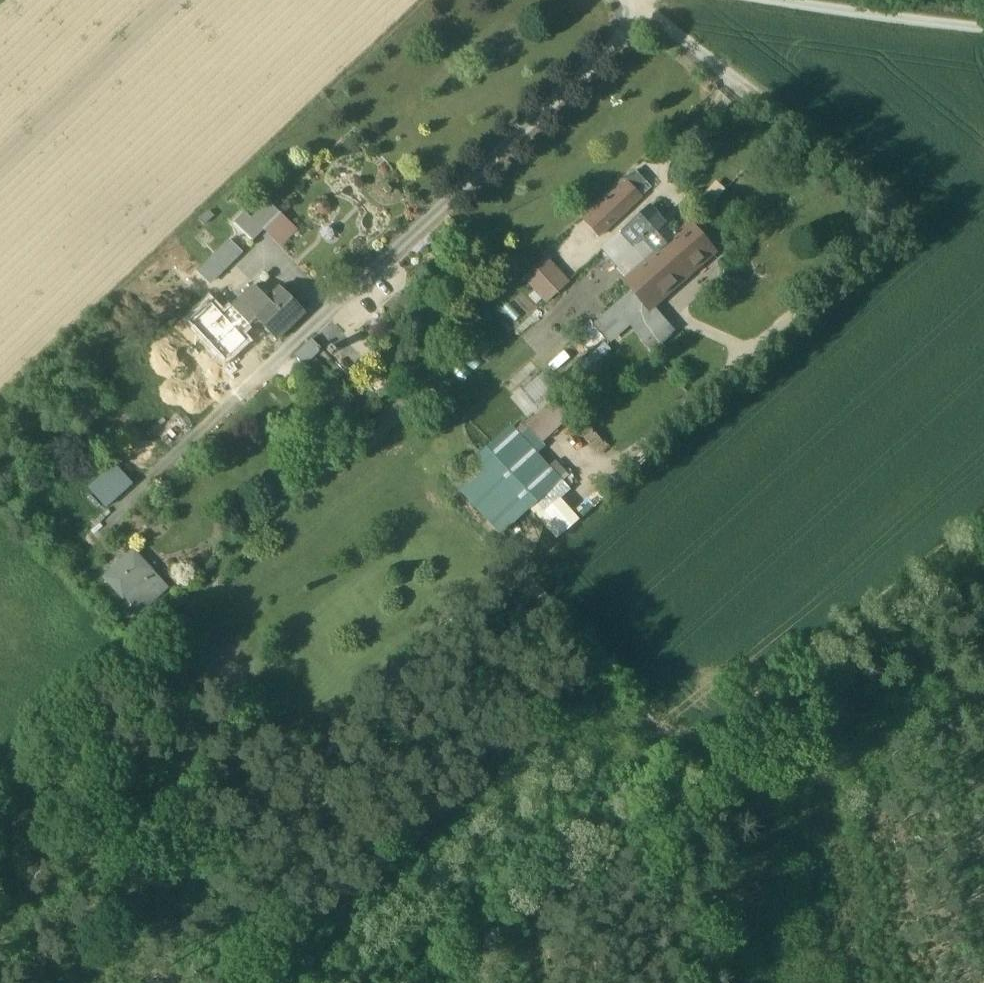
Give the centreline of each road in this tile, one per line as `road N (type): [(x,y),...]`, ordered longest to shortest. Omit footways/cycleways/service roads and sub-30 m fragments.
road 1 (track): [(403,982),(983,526)]
road 2 (track): [(549,590),(694,755)]
road 3 (track): [(786,0),(983,30)]

